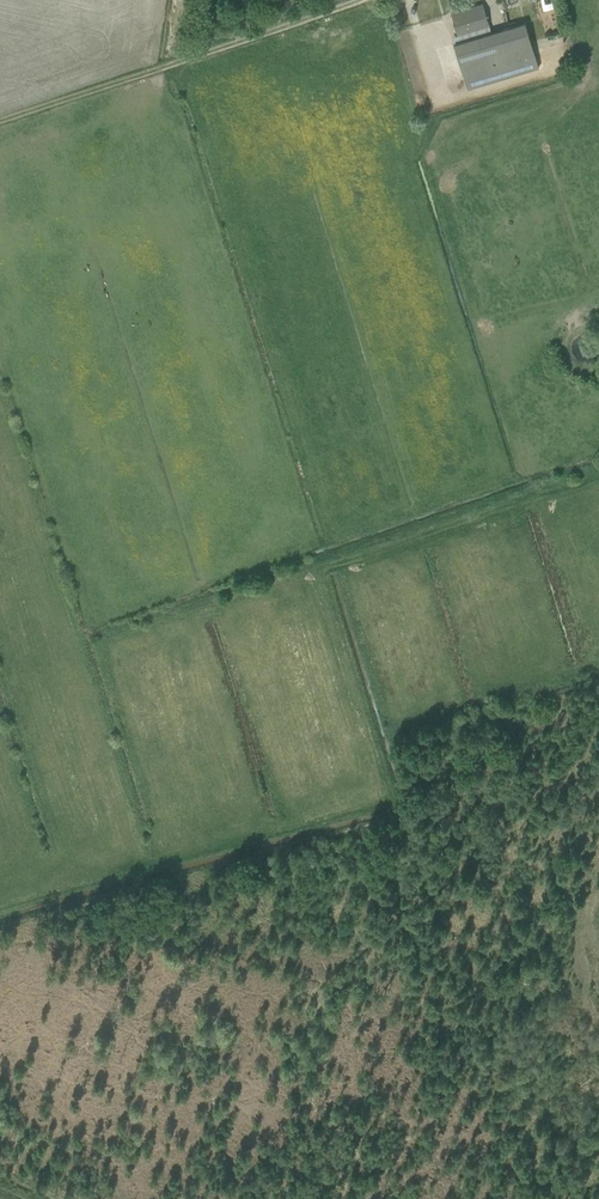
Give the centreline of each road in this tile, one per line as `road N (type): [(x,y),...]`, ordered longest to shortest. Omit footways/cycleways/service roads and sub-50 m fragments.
road 1 (track): [(0,126),(369,0)]

